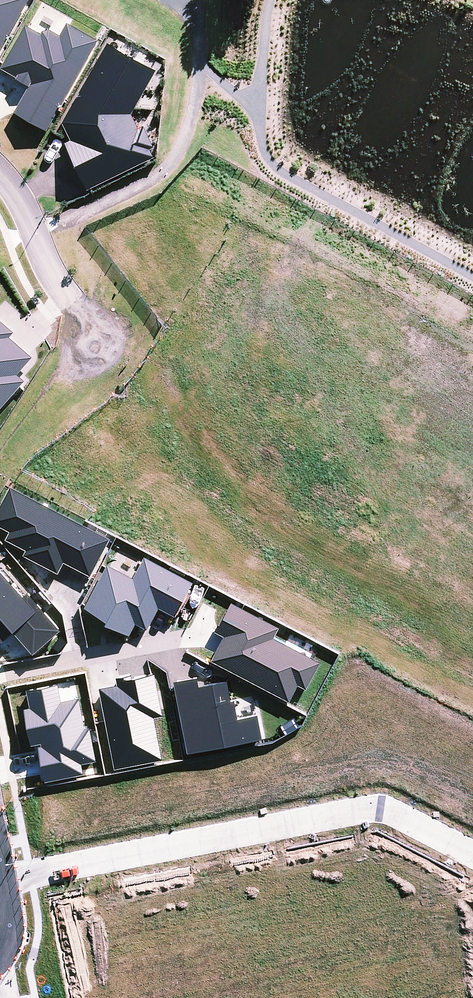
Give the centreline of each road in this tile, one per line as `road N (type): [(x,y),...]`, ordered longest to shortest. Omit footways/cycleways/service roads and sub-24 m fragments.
road 1 (unknown): [(472,690),(172,495),(121,439),(100,345)]
road 2 (residential): [(472,856),(397,814),(362,810),(4,881)]
road 3 (residential): [(0,173),(100,345)]

